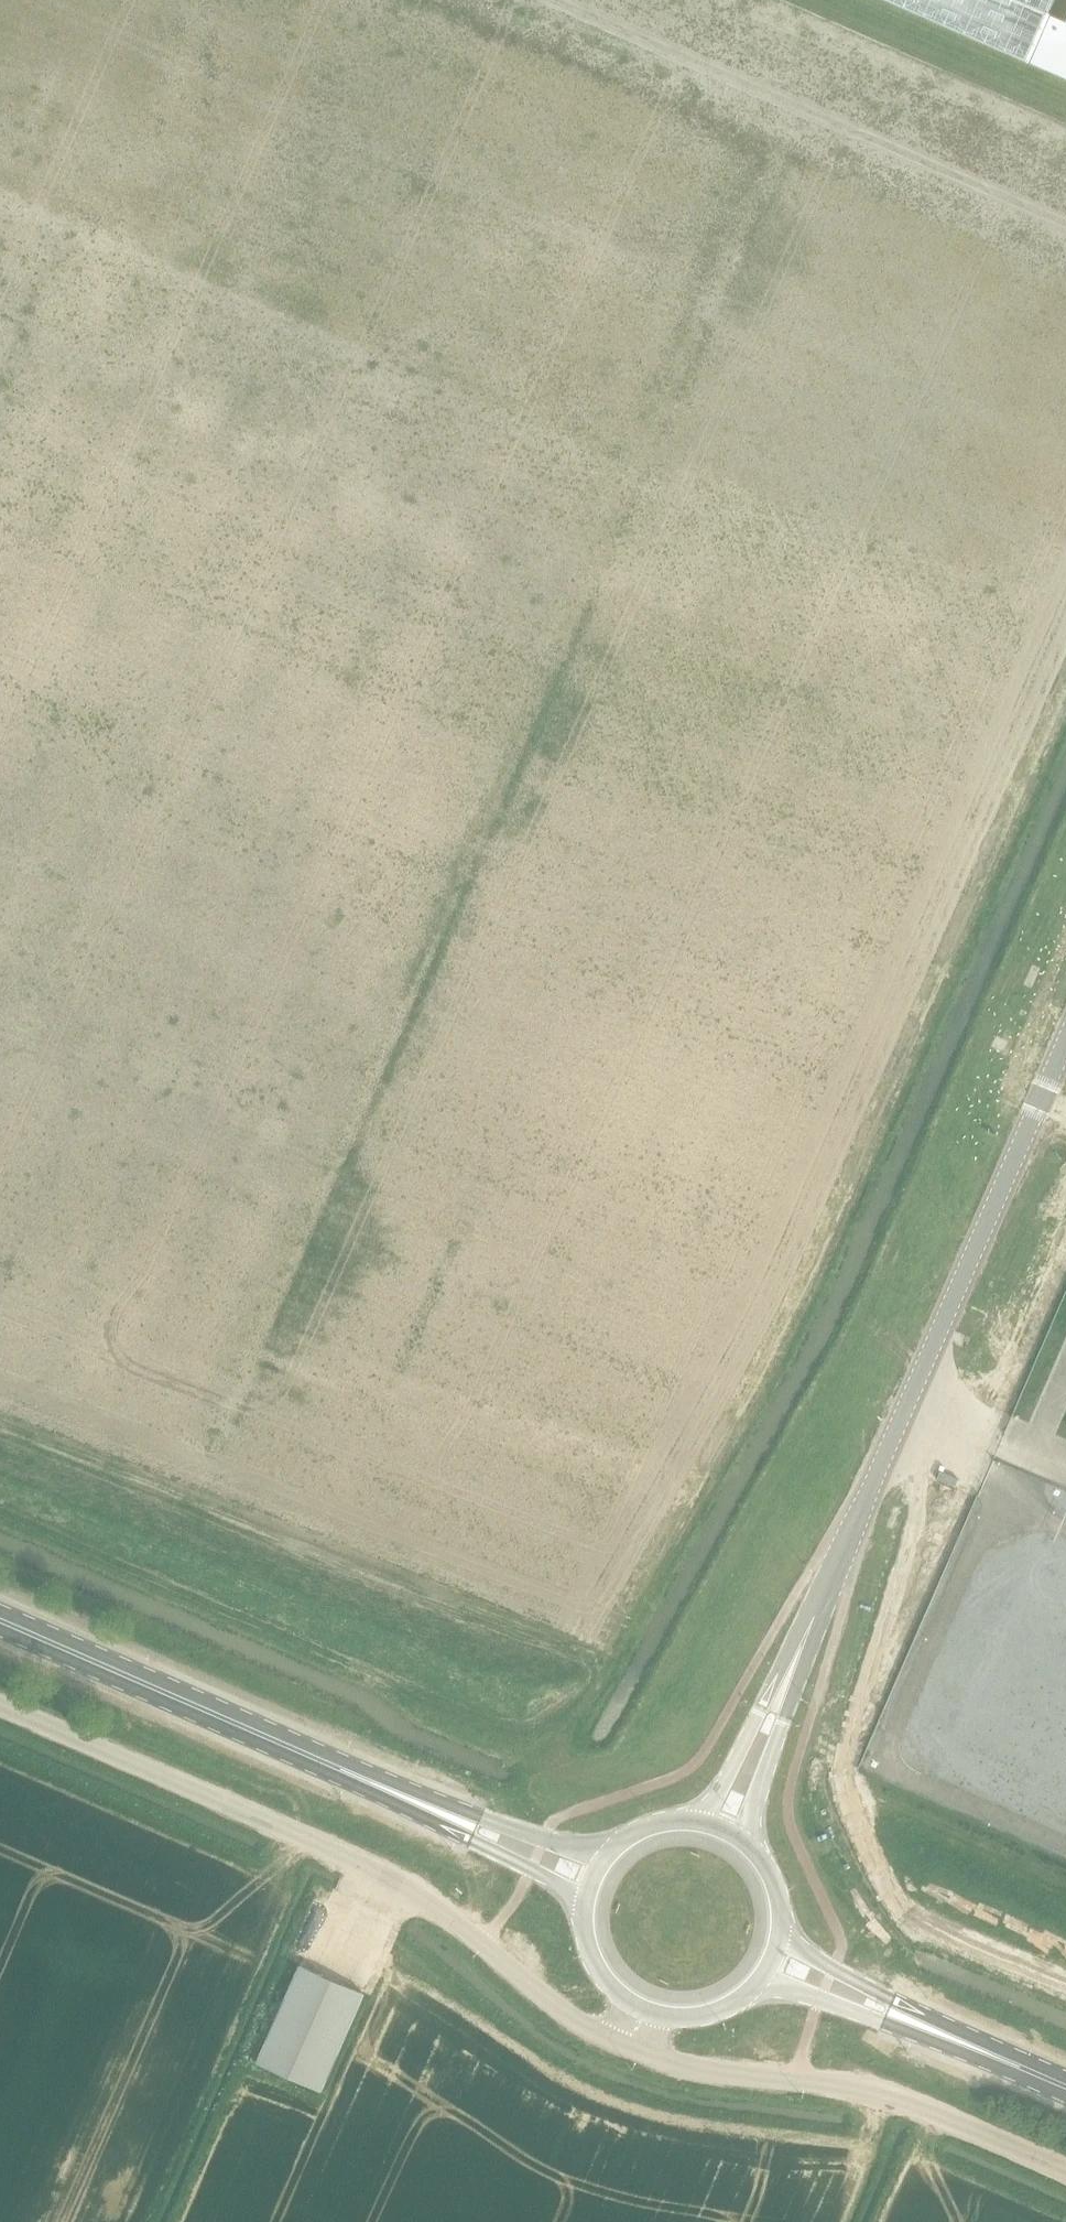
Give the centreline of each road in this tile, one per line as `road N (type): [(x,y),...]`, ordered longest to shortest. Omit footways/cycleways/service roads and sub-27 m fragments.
road 1 (unclassified): [(618,2040),(562,2011),(487,1942),(347,1853),(0,1699)]
road 2 (unclassified): [(1065,1044),(789,1684)]
road 3 (primary): [(0,1621),(458,1821)]
road 4 (unclassified): [(1065,2172),(895,2096),(651,2055)]
road 5 (primary): [(930,2029),(884,1993),(778,1936)]
road 6 (primary): [(761,1975),(879,2021),(930,2029)]
road 7 (unclassified): [(744,1840),(789,1684)]
road 8 (unclassified): [(789,1684),(760,1711),(704,1820)]
road 9 (primary): [(458,1821),(482,1847),(584,1899)]
road 10 (primary): [(602,1857),(488,1822),(458,1821)]
road 11 (primary): [(1065,2088),(930,2029)]
road 12 (primary): [(584,1899),(592,1958),(633,2002)]

